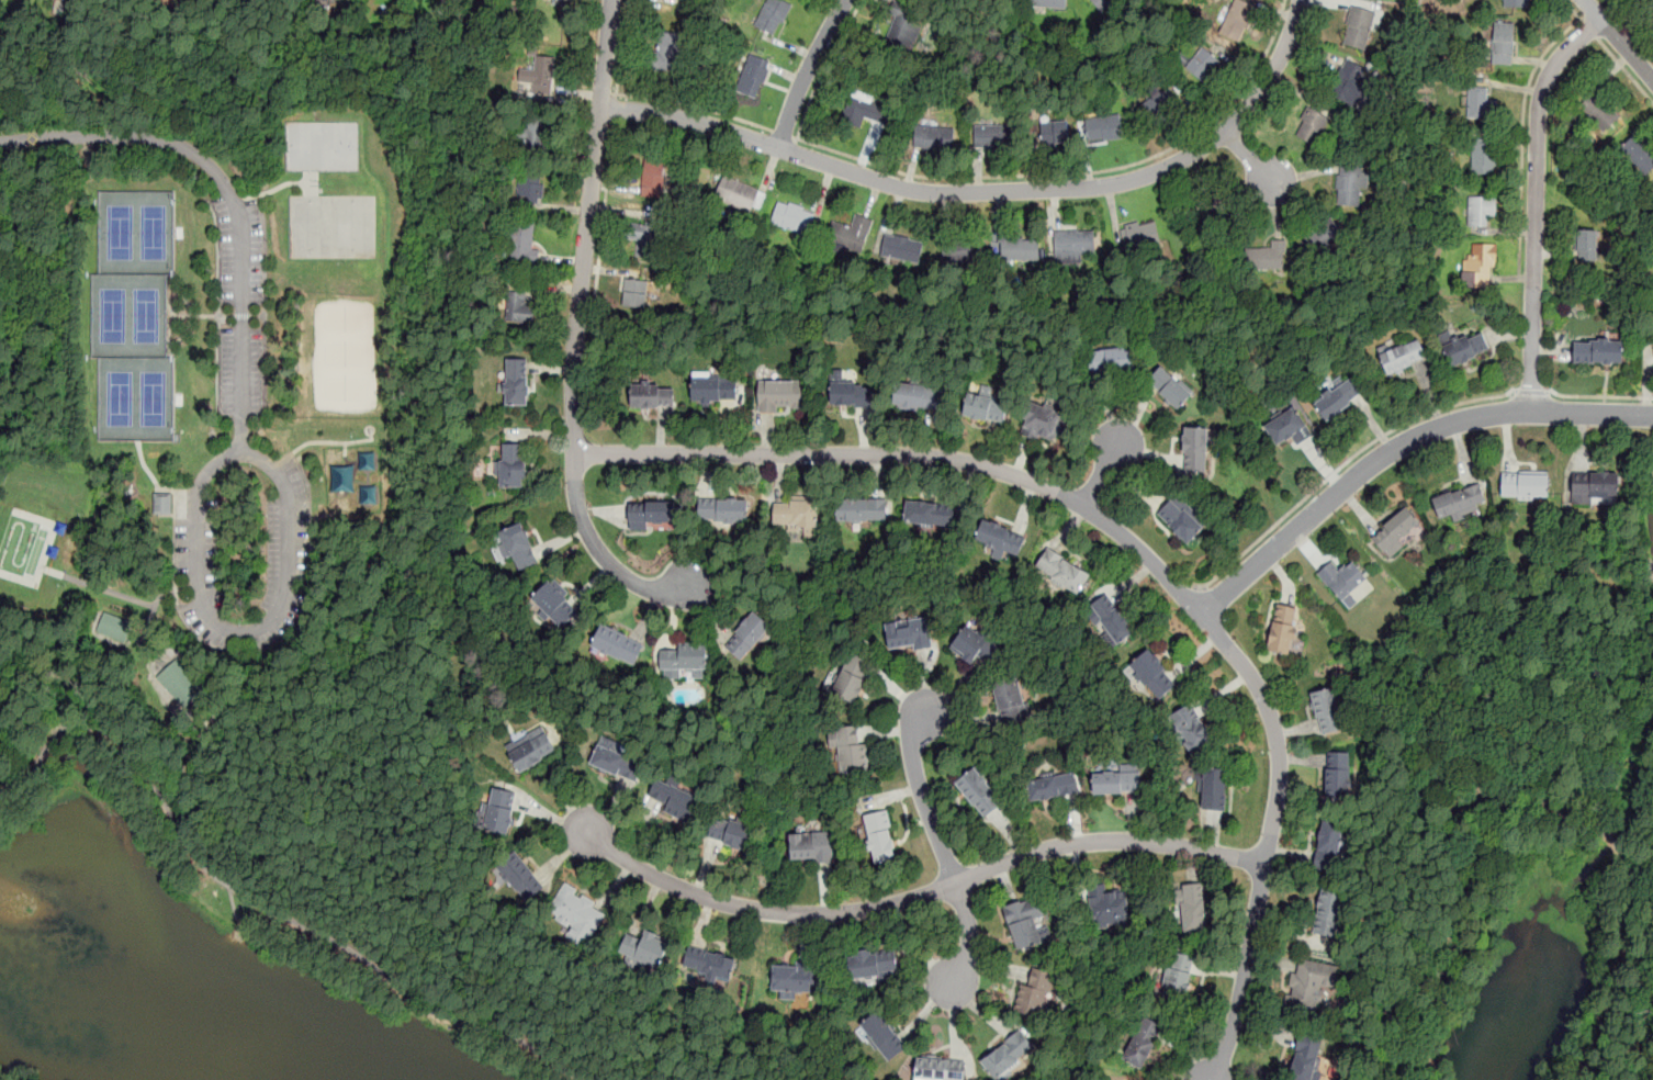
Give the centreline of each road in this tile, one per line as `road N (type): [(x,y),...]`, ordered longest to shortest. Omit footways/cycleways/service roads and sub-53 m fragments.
road 1 (residential): [(601,105),(686,119),(927,193),(1088,190),(1171,165),(1236,121),(1285,47),(1298,0)]
road 2 (residential): [(1266,864),(1145,842),(1080,842),(910,900),(809,915),(708,901),(661,882),(583,833)]
road 3 (residential): [(573,454),(969,464),(1034,482),(1079,505),(1140,552),(1201,615)]
road 4 (residential): [(1652,415),(1507,414),(1415,439),(1374,463),(1201,615)]
road 5 (residential): [(1201,615),(1251,677),(1279,770),(1250,946),(1213,1079)]
road 6 (residential): [(1600,20),(1555,63),(1541,98),(1529,413)]
road 7 (residential): [(601,105),(574,339),(573,454)]
road 8 (residential): [(923,712),(913,772),(967,915),(969,955),(953,983)]
road 9 (residential): [(573,454),(575,500),(591,547),(621,576),(655,592),(685,586)]
road 10 (residential): [(778,148),(801,81),(845,0)]

